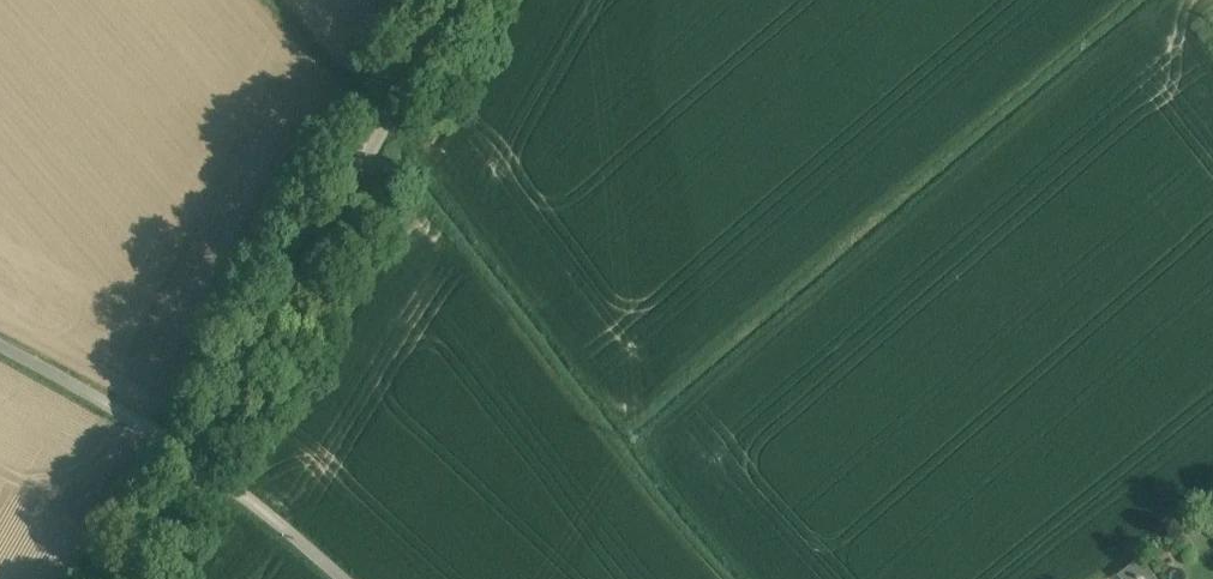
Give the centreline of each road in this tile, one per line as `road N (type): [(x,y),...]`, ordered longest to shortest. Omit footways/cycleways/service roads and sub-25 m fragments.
road 1 (track): [(199,461),(456,0)]
road 2 (track): [(199,461),(0,345)]
road 3 (track): [(199,461),(344,578)]
road 4 (track): [(132,578),(199,461)]

